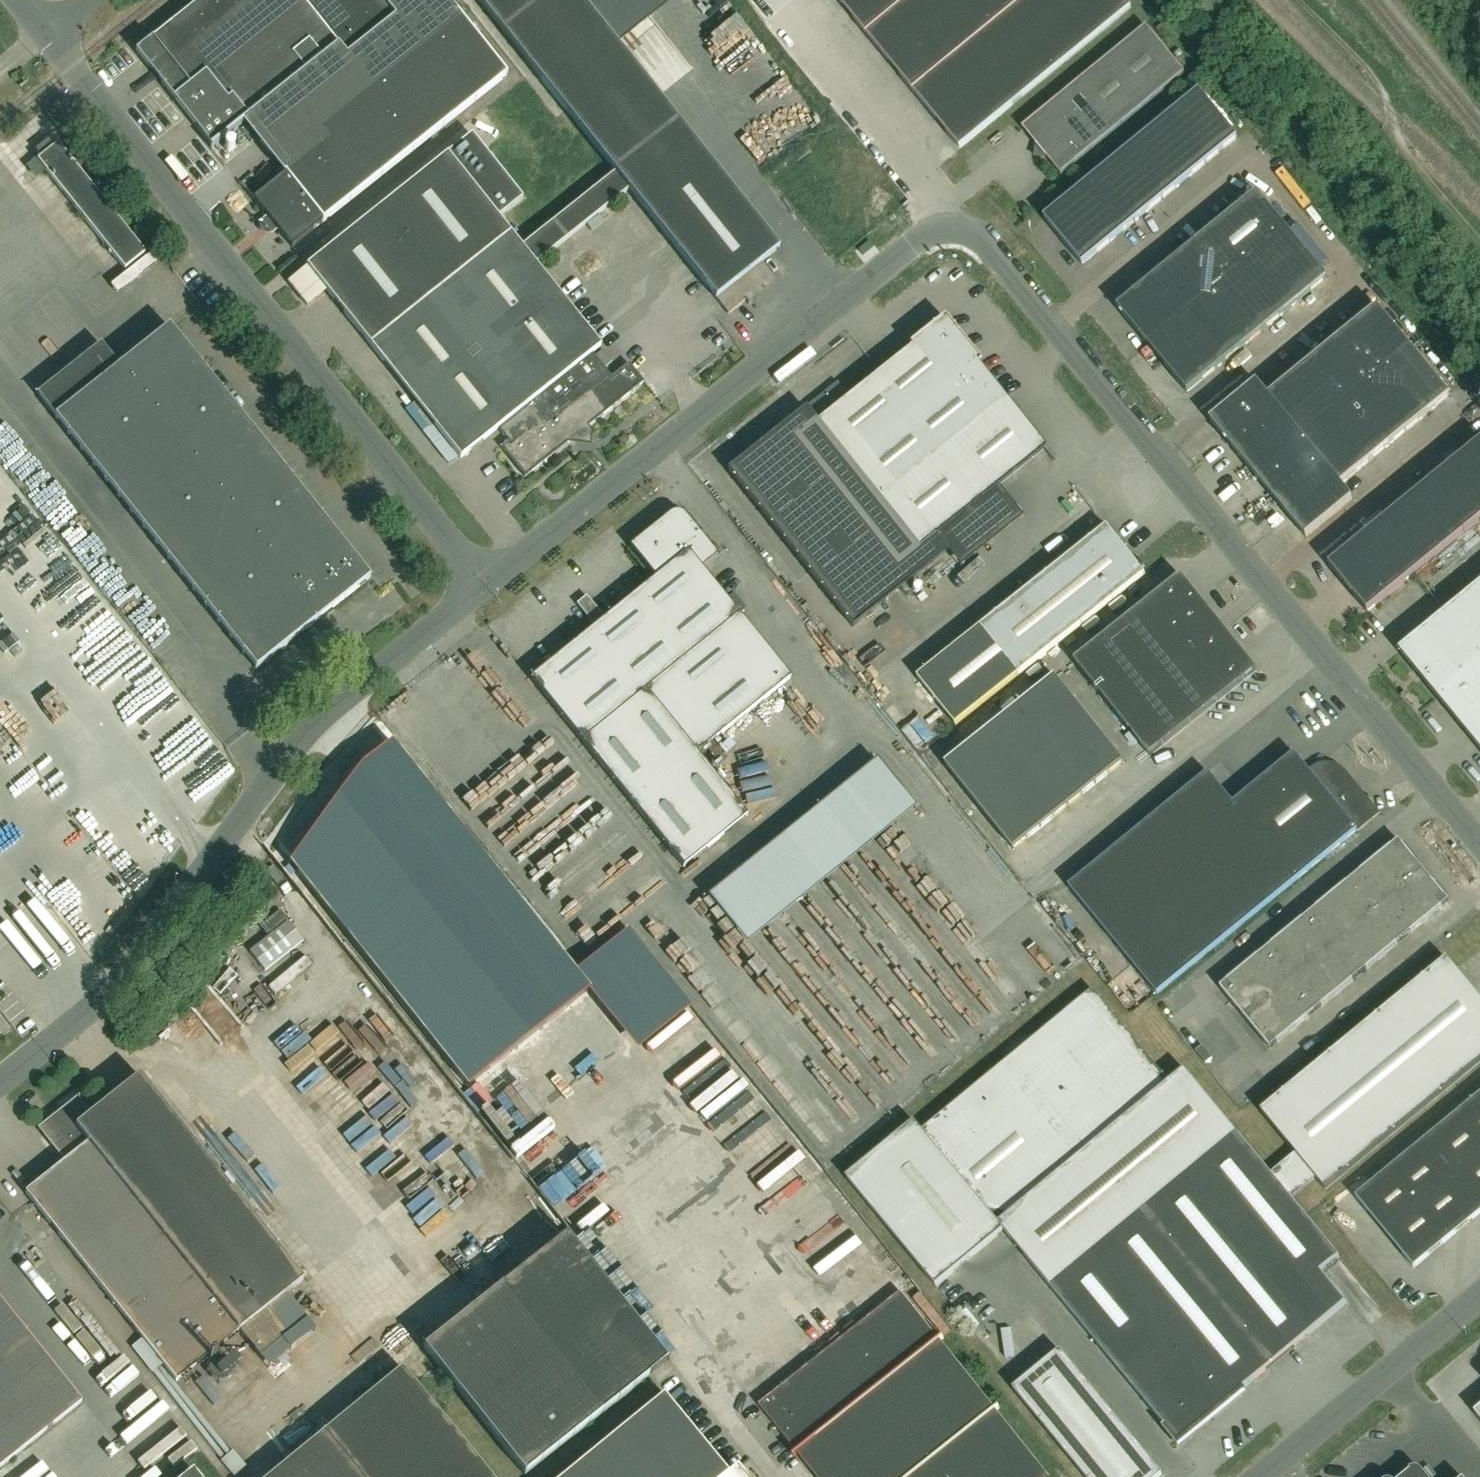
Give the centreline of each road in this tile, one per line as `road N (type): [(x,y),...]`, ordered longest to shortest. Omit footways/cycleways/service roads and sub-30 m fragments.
road 1 (unclassified): [(1479,845),(986,242),(960,229),(918,240),(486,586)]
road 2 (unclassified): [(486,586),(46,35)]
road 3 (unclassified): [(0,1081),(123,981),(332,703),(486,586)]
road 4 (unclassified): [(1259,1476),(1479,1294)]

